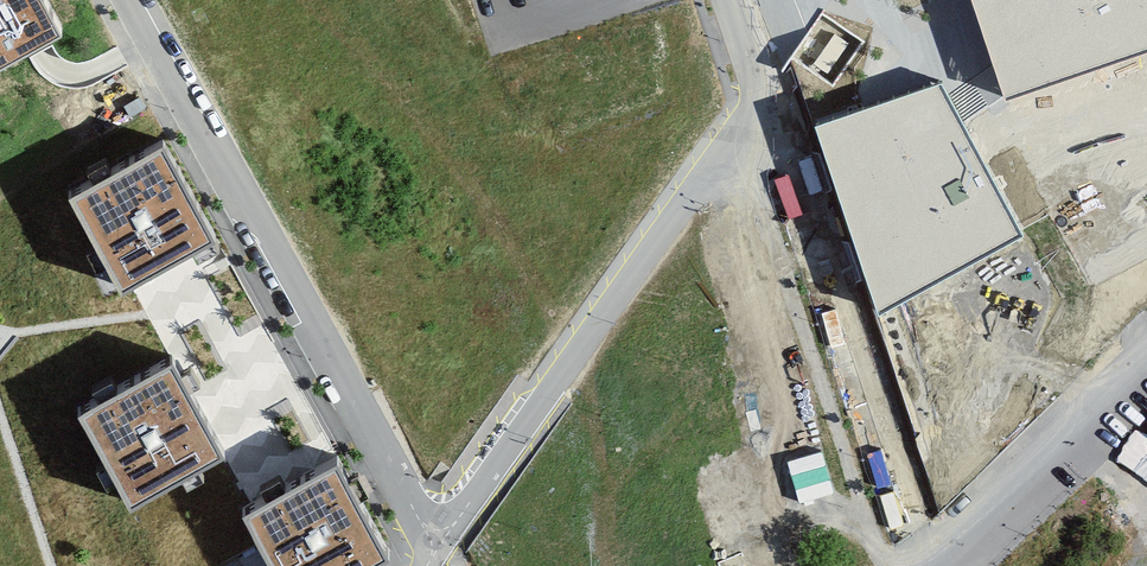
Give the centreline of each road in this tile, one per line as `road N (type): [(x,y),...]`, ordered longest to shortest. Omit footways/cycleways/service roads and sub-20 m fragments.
road 1 (residential): [(133,0),(435,552)]
road 2 (residential): [(435,552),(763,90)]
road 3 (residential): [(1146,367),(940,565)]

